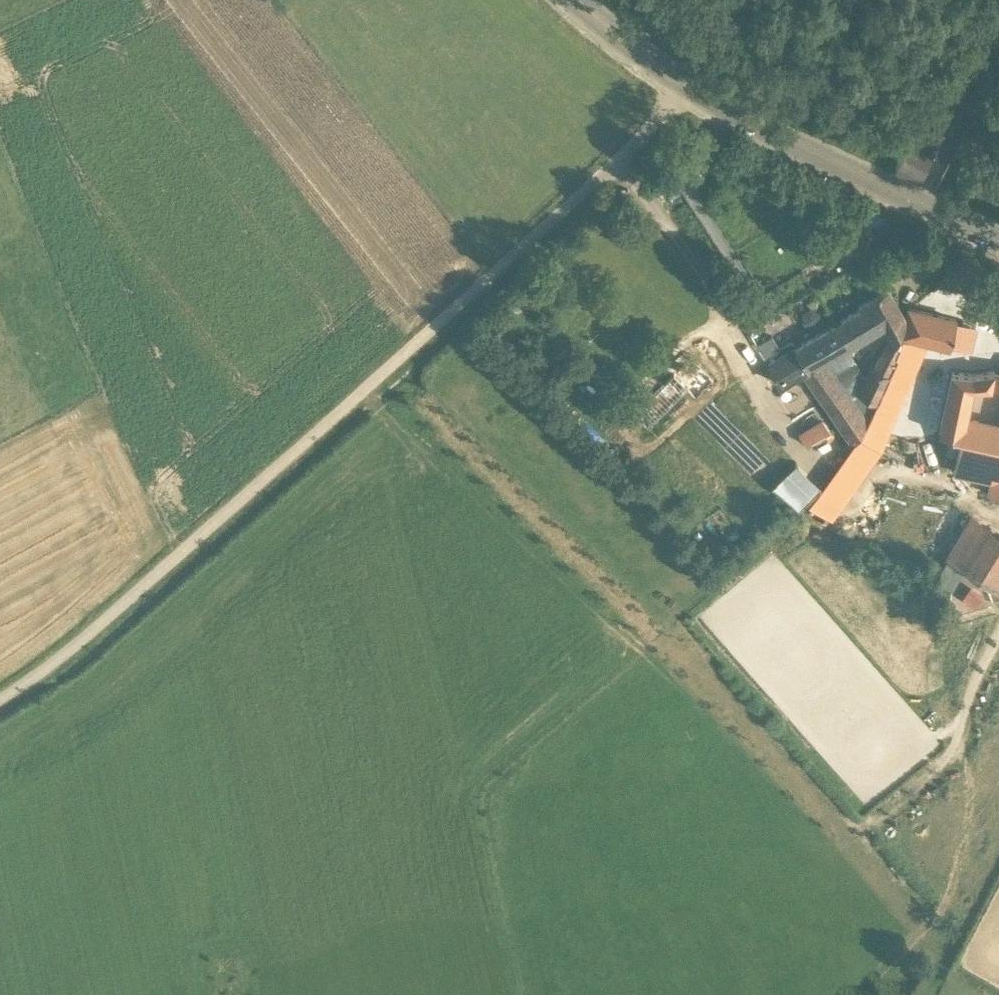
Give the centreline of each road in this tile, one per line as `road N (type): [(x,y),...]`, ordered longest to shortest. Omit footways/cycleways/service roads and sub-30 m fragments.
road 1 (track): [(0,701),(74,647),(377,378),(656,122),(684,86)]
road 2 (tertiary): [(998,243),(701,97),(576,0)]

